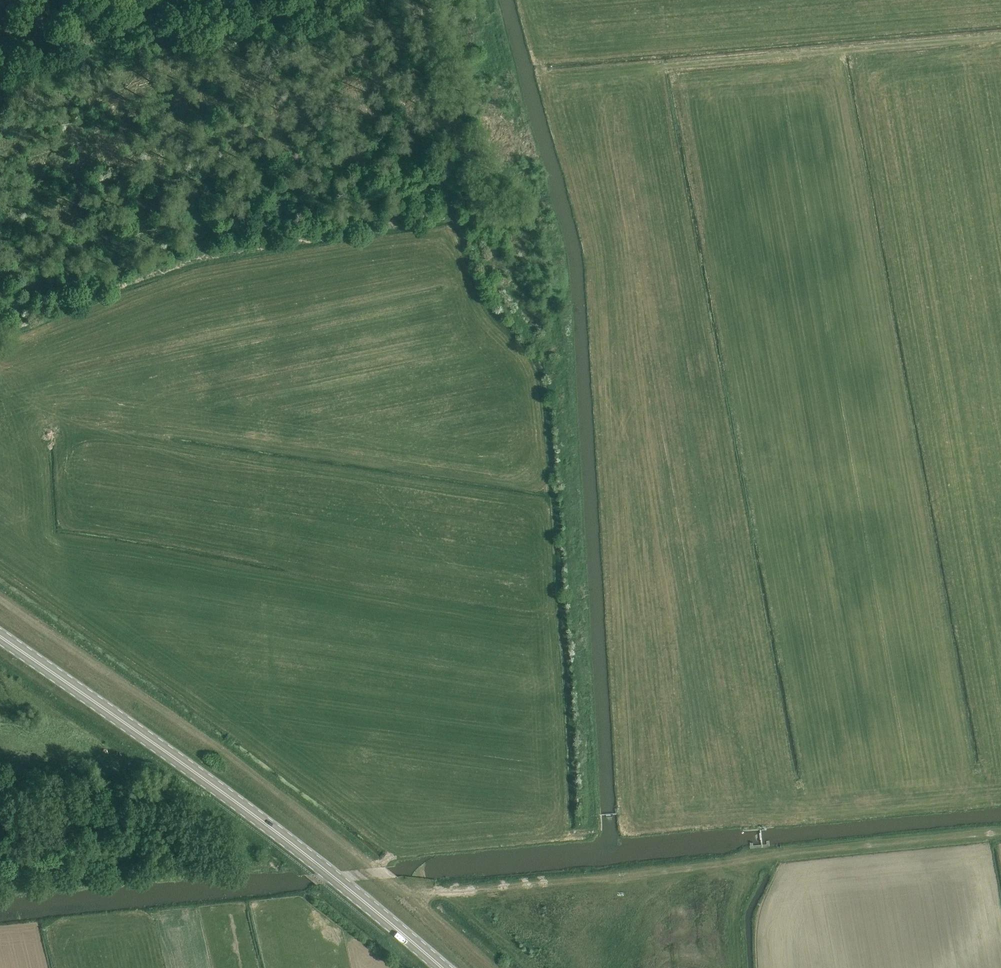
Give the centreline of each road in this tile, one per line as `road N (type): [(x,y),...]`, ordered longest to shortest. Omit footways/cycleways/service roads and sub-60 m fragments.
road 1 (primary): [(443,967),(238,803),(0,637)]
road 2 (track): [(1000,37),(557,79)]

